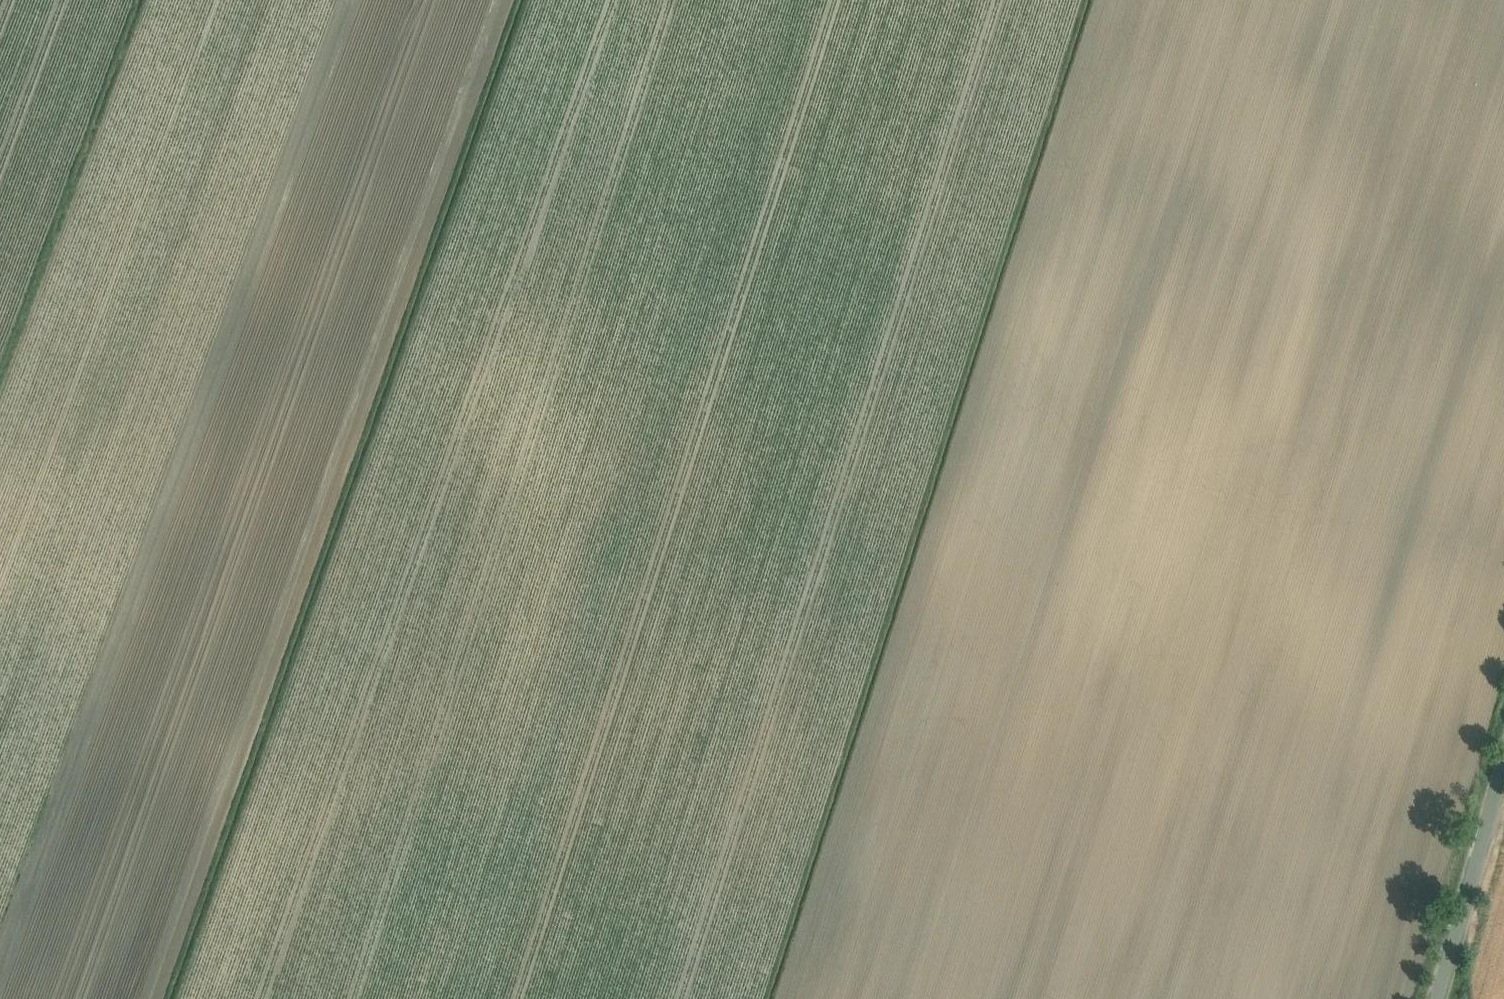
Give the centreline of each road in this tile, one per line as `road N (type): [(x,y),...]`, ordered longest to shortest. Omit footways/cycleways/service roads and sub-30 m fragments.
road 1 (unclassified): [(1434,998),(1503,756)]

